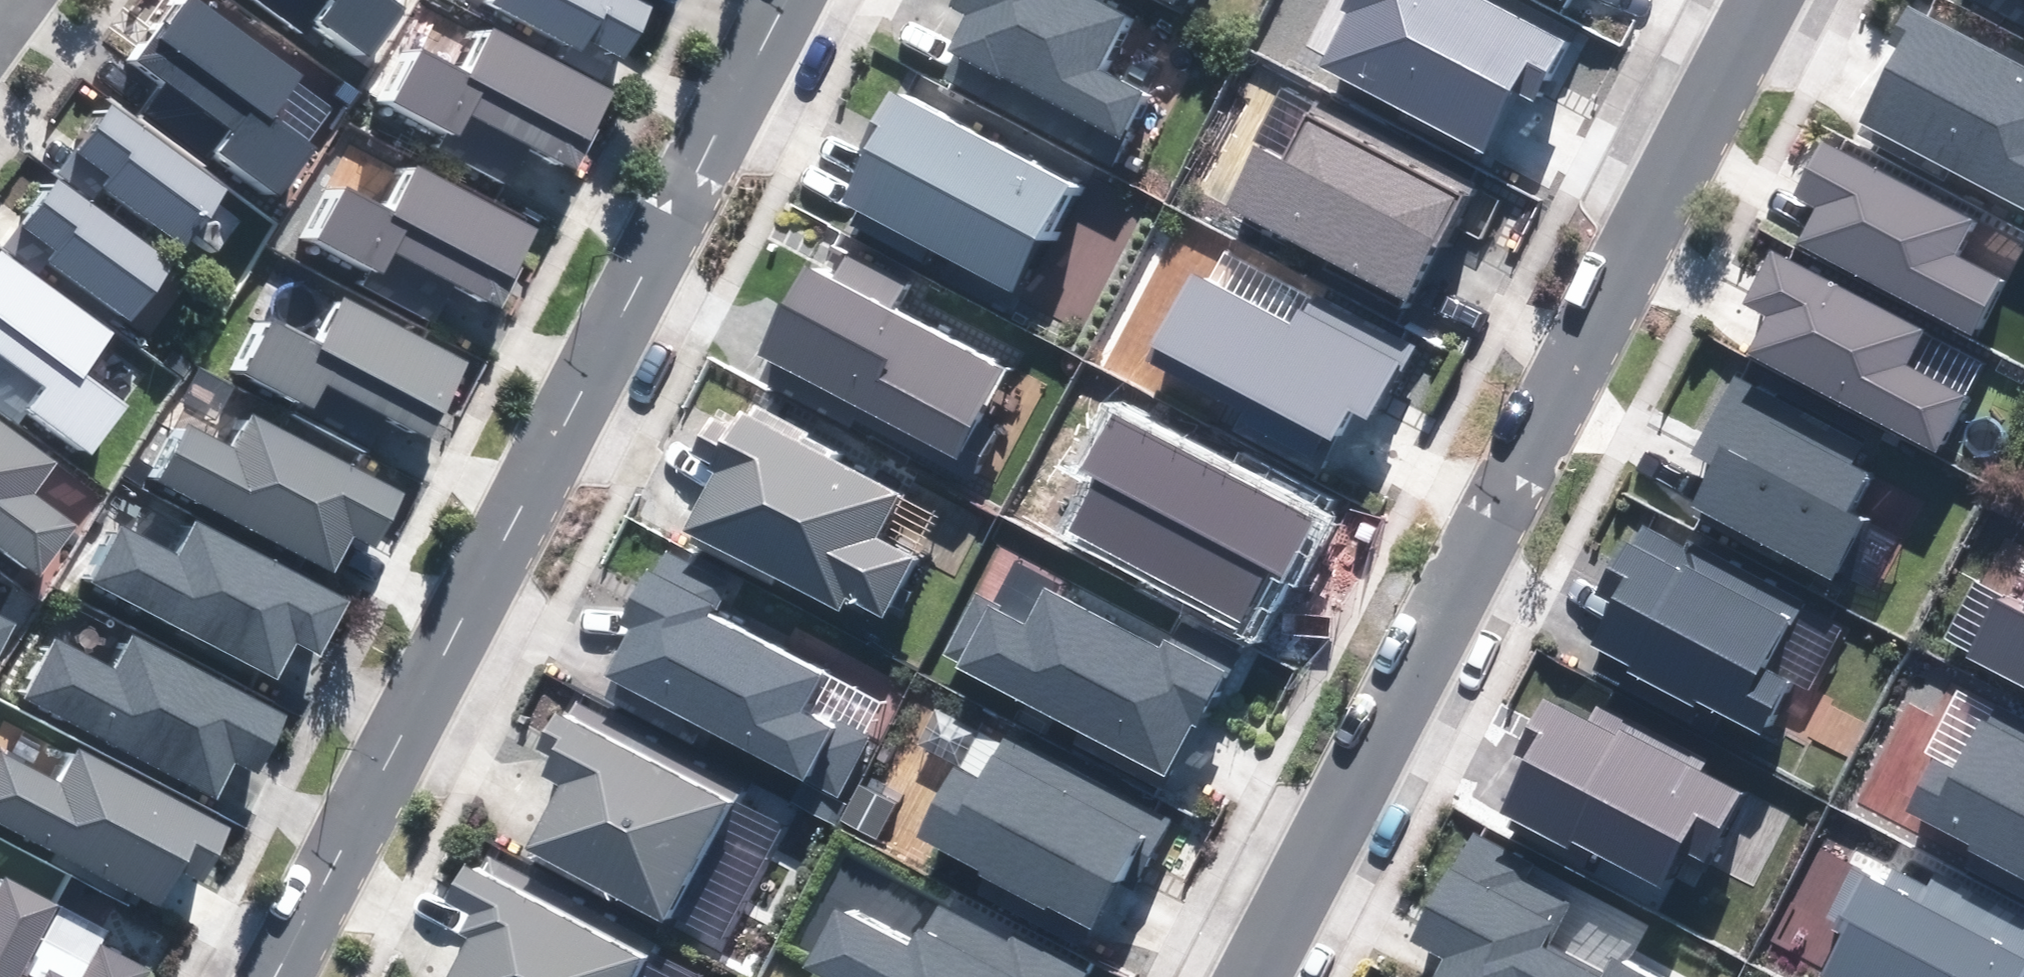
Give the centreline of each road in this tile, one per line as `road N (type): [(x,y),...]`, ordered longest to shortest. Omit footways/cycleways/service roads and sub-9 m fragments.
road 1 (residential): [(272,976),(785,0)]
road 2 (residential): [(1265,976),(1776,0)]

